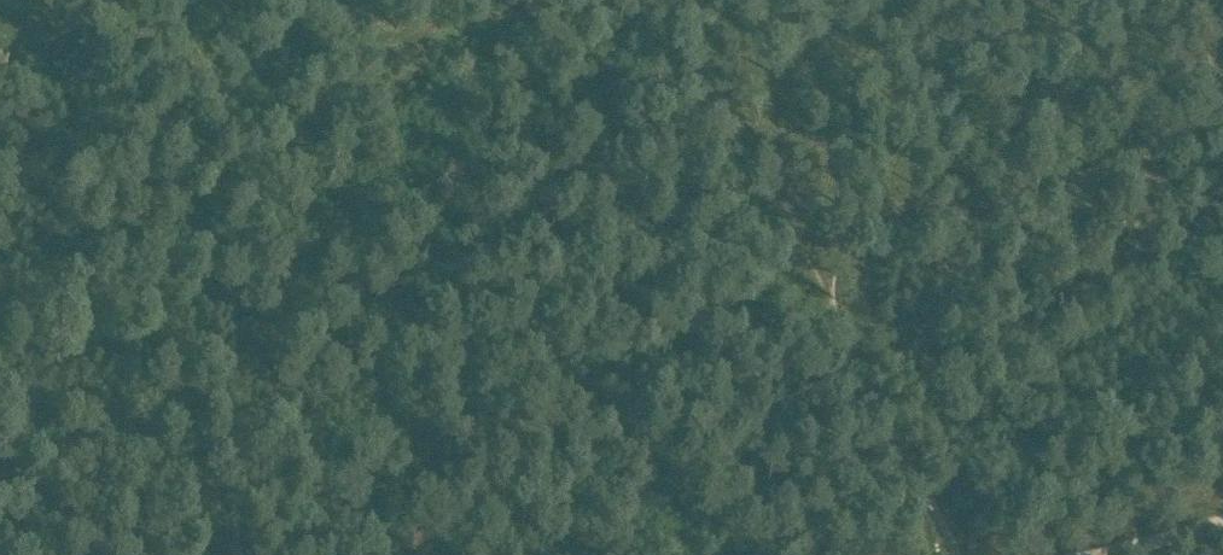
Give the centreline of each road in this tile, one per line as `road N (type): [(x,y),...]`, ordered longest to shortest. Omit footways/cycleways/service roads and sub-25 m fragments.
road 1 (track): [(833,328),(699,39)]
road 2 (track): [(951,554),(833,328)]

